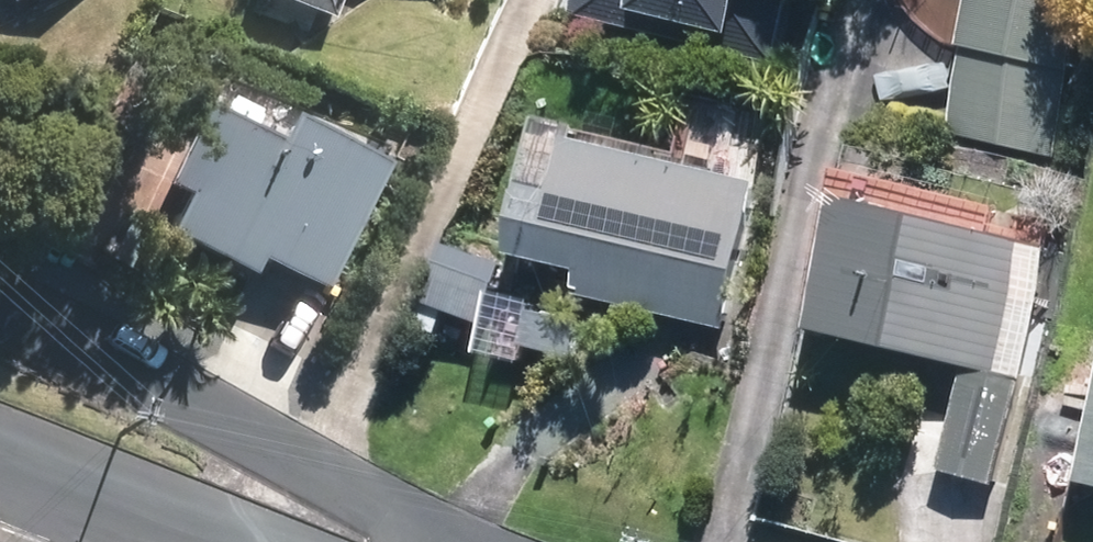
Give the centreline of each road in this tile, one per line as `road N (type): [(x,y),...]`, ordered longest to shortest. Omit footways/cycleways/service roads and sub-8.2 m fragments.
road 1 (residential): [(0,298),(243,427),(406,541)]
road 2 (residential): [(251,541),(0,453)]

